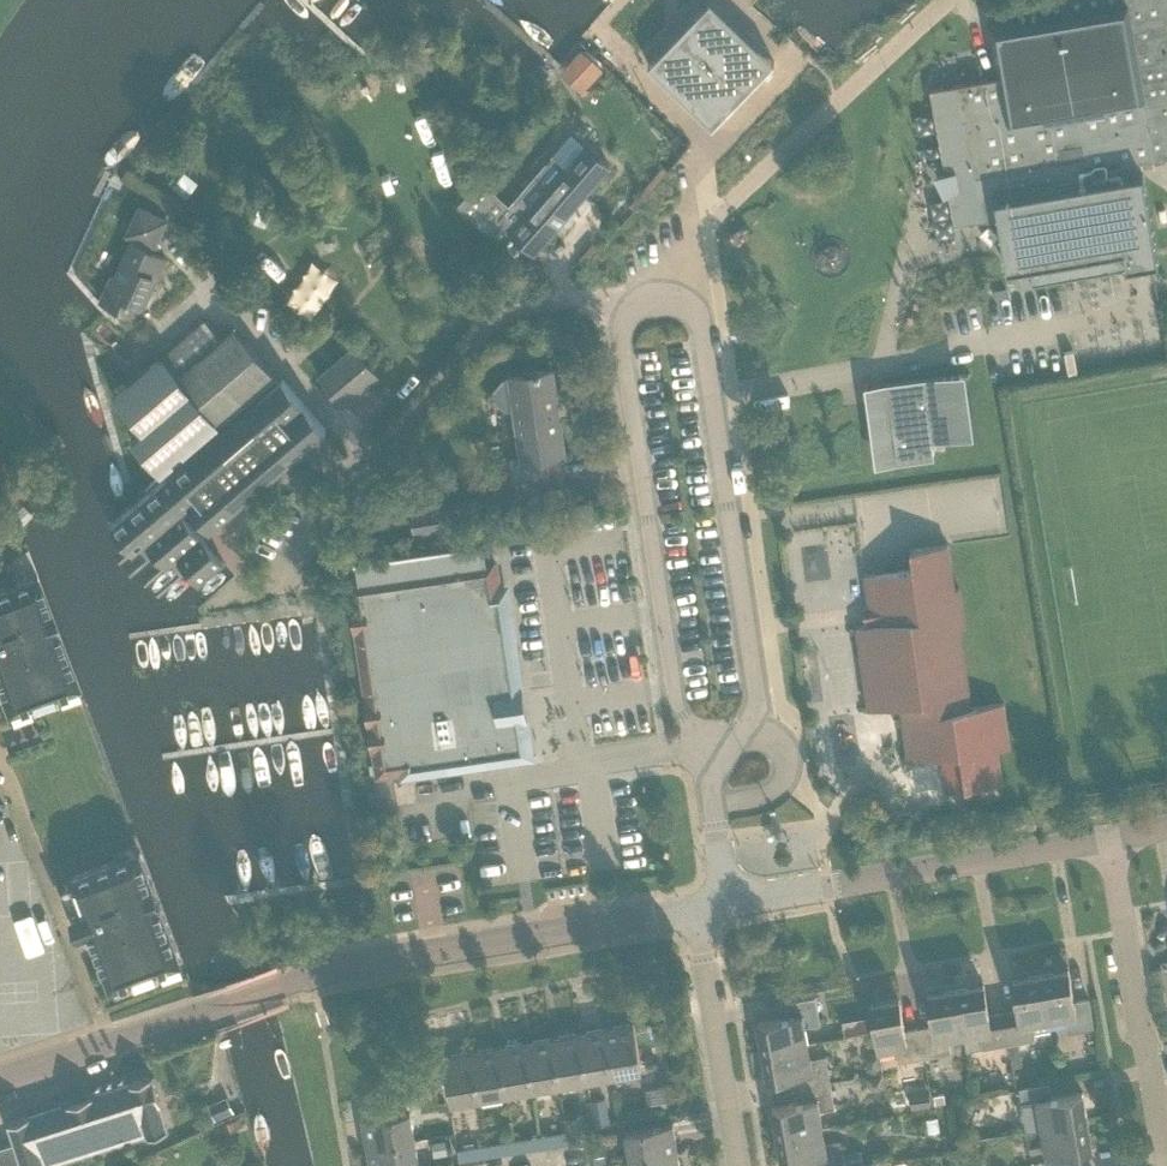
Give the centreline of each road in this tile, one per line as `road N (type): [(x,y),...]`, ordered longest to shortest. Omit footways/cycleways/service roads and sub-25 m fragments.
road 1 (tertiary): [(696,908),(352,964),(0,1078)]
road 2 (residential): [(261,588),(495,321),(523,307),(592,299),(632,308)]
road 3 (residential): [(712,785),(705,743),(675,699),(622,339),(632,308)]
road 4 (residential): [(712,785),(758,709),(698,315)]
road 5 (residential): [(698,315),(690,236),(948,0)]
road 6 (tertiary): [(1109,837),(730,902)]
road 7 (residential): [(1166,1155),(1109,837)]
road 8 (unclassified): [(736,1165),(696,908)]

